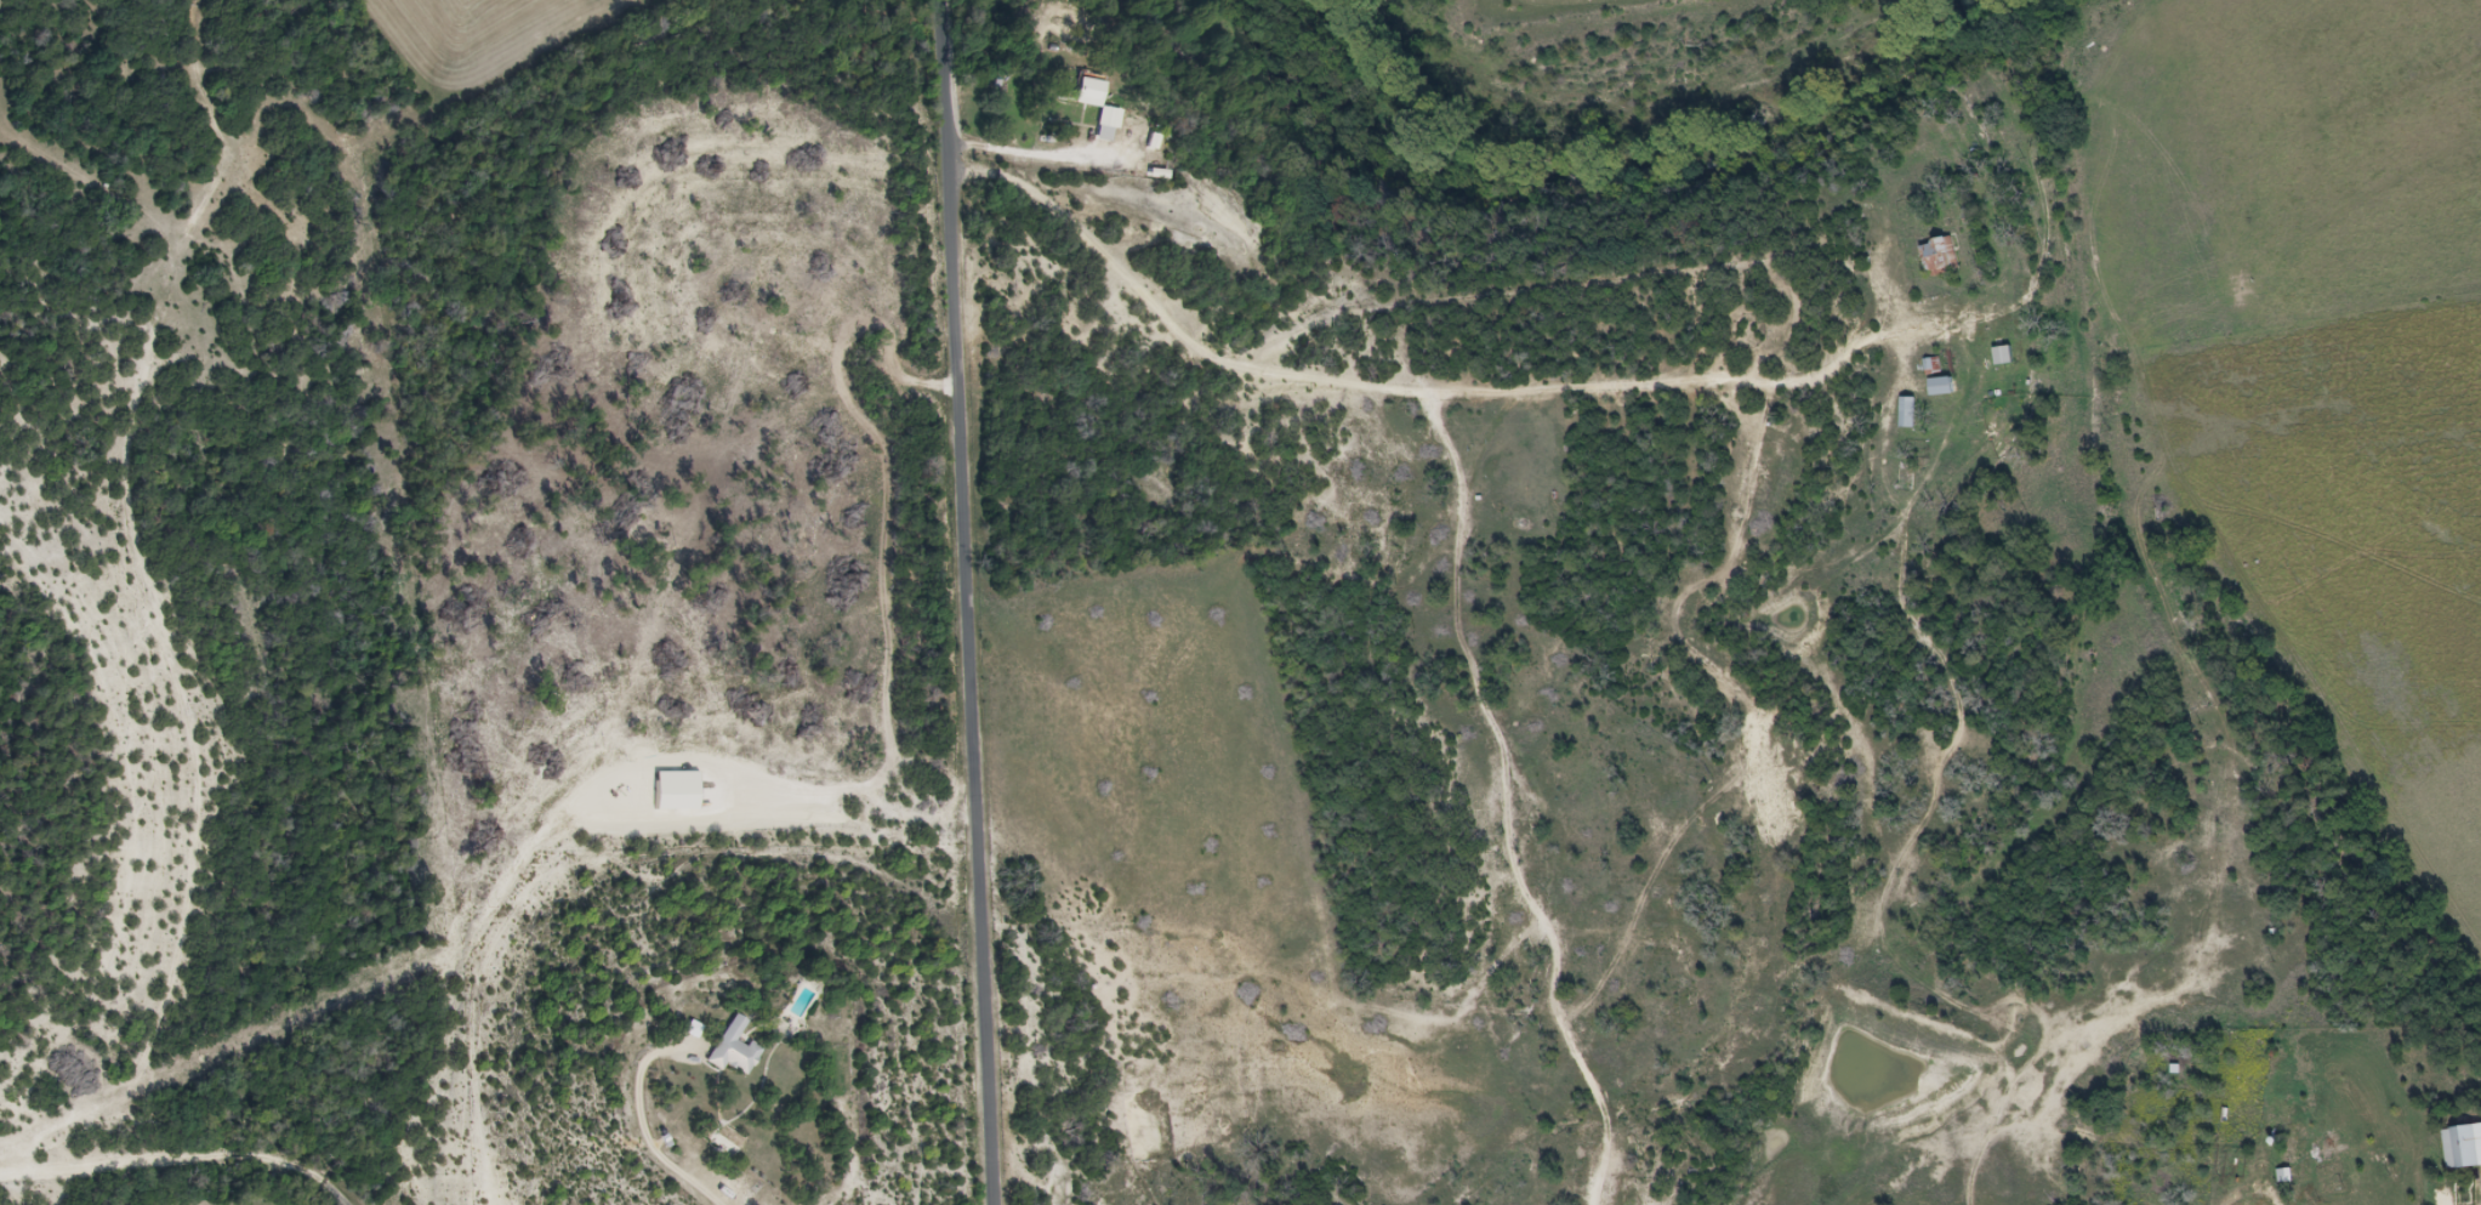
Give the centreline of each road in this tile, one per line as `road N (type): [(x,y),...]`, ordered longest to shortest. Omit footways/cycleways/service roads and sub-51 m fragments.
road 1 (residential): [(942,0),(992,1204)]
road 2 (residential): [(349,1204),(325,1181),(273,1158),(140,1160)]
road 3 (residential): [(0,1175),(140,1160)]

